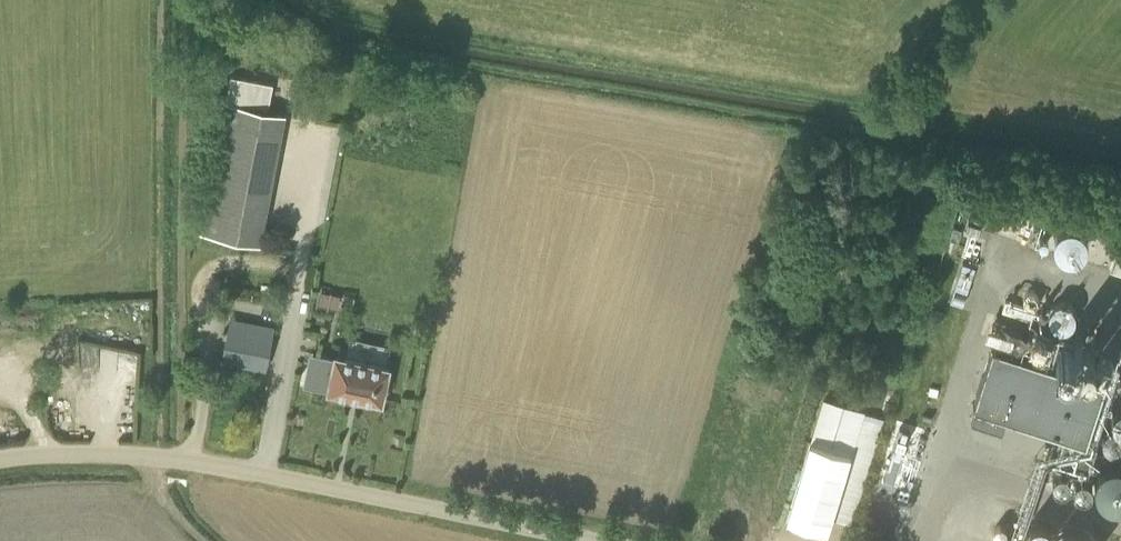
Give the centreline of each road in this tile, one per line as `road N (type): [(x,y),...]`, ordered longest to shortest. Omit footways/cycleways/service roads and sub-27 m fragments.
road 1 (unclassified): [(588,540),(144,455),(0,463)]

